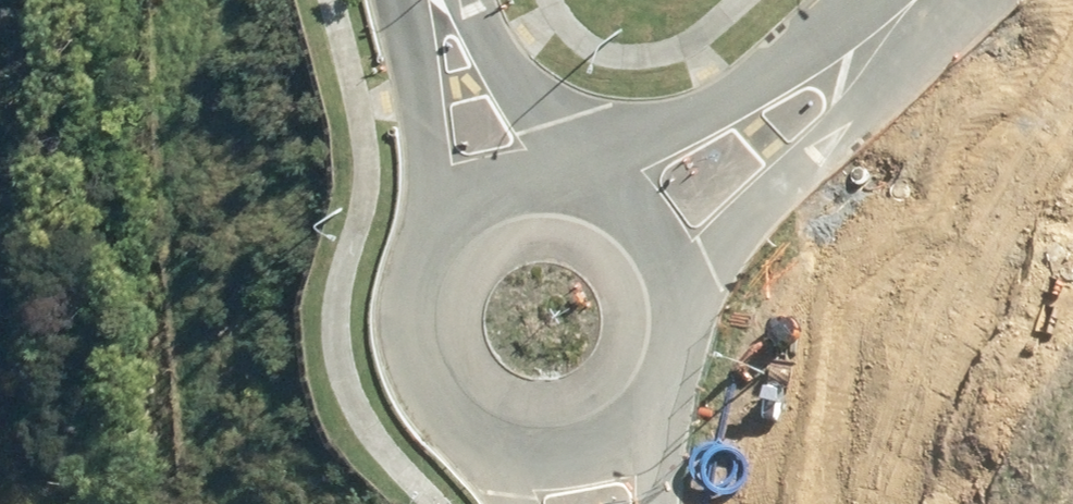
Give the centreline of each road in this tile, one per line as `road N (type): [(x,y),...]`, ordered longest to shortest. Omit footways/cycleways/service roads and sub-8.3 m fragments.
road 1 (tertiary): [(924,0),(893,62),(712,250),(687,302)]
road 2 (tertiary): [(581,150),(709,98),(869,0)]
road 3 (tertiary): [(512,449),(449,418),(419,382),(403,338),(401,292),(414,247)]
road 4 (residential): [(414,247),(430,121),(415,0)]
road 5 (residential): [(468,0),(510,74),(581,150)]
road 6 (tertiary): [(663,390),(634,421),(596,443),(554,452),(512,449)]
road 7 (tertiary): [(616,186),(653,217),(677,256),(687,302)]
road 8 (tertiary): [(414,247),(441,209),(479,181),(524,167)]

